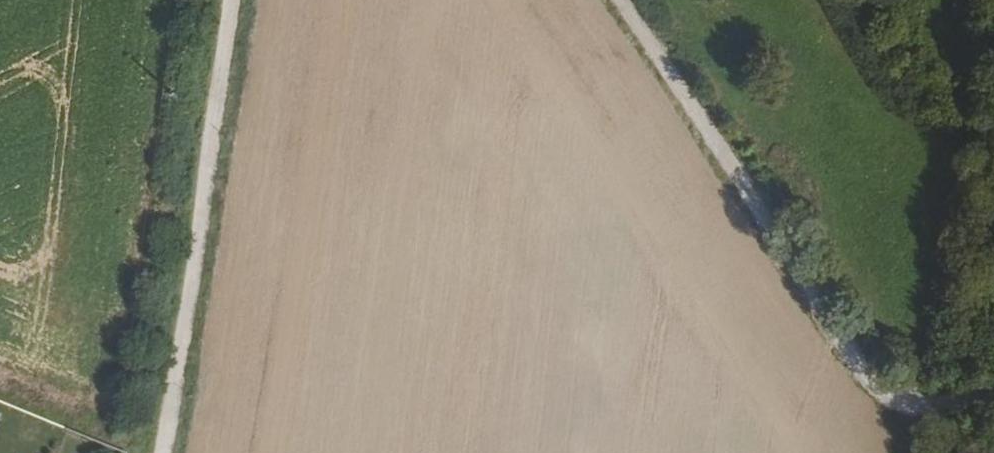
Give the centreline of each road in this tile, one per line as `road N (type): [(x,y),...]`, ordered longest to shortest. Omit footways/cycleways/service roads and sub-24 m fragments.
road 1 (track): [(993,386),(935,409),(880,393),(611,0)]
road 2 (unclassified): [(229,0),(164,452)]

